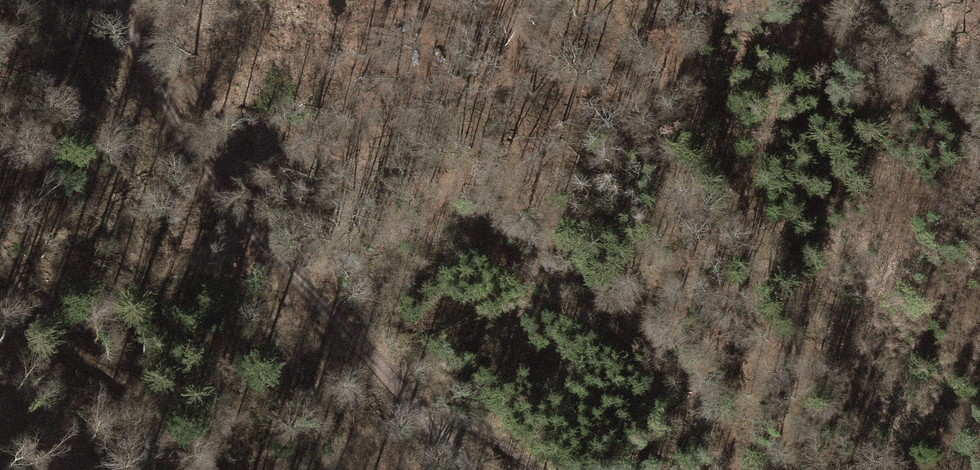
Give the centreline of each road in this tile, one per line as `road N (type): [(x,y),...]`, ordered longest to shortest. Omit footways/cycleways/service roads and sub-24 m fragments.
road 1 (track): [(457,469),(419,432),(115,0)]
road 2 (track): [(745,469),(692,386),(603,297),(546,201),(460,0)]
road 3 (track): [(178,469),(144,401),(68,350),(0,280)]
road 4 (track): [(860,0),(979,139)]

